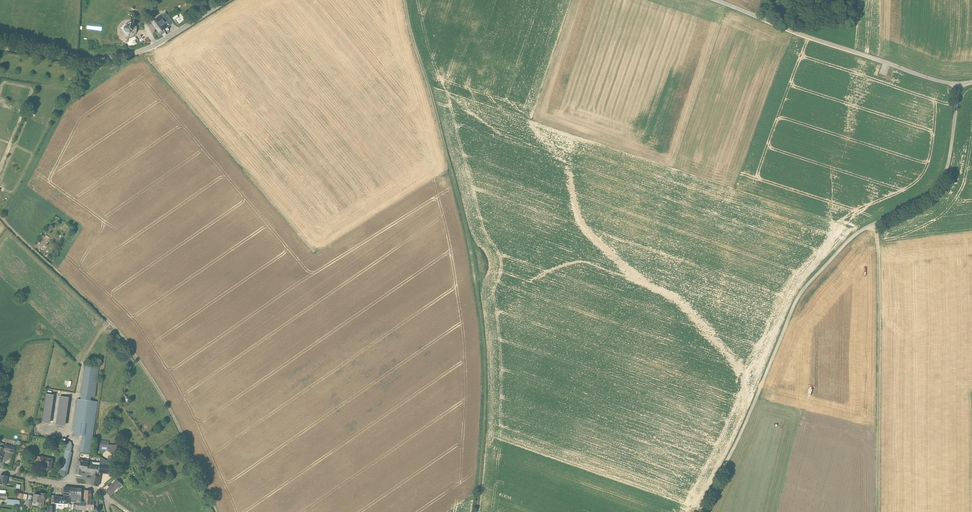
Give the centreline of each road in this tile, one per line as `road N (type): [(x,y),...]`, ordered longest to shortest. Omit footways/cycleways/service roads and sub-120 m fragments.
road 1 (track): [(475,511),(483,333),(466,227),(405,0)]
road 2 (unclassified): [(700,511),(800,295),(856,234),(918,204),(940,183),(957,84)]
road 3 (track): [(878,511),(874,224)]
road 4 (track): [(181,433),(118,331),(0,217)]
road 5 (unclassified): [(716,0),(957,84)]
road 6 (unclassified): [(0,46),(79,60),(116,58),(155,45),(227,0)]

